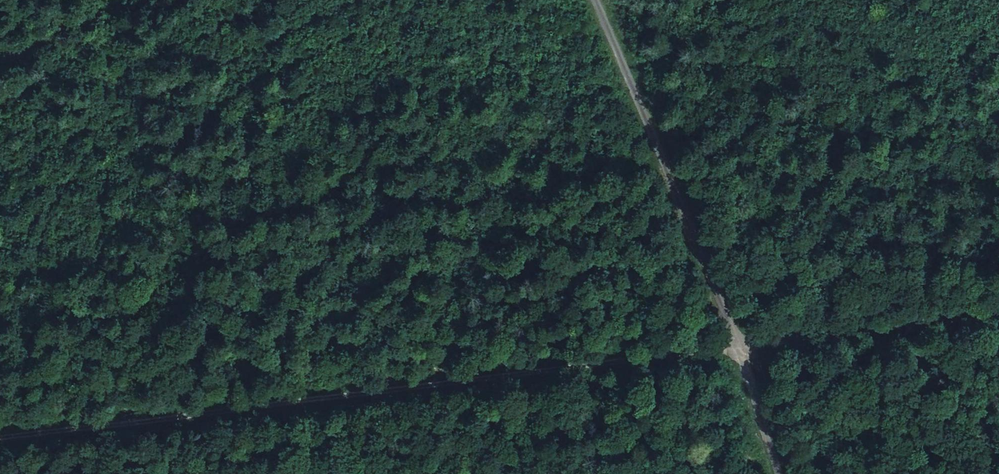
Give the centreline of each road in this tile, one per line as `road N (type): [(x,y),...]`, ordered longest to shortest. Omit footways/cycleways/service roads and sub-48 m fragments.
road 1 (track): [(741,350),(269,409)]
road 2 (track): [(596,0),(741,350)]
road 3 (track): [(269,409),(0,444)]
road 4 (track): [(998,322),(741,350)]
road 5 (track): [(741,350),(782,473)]

